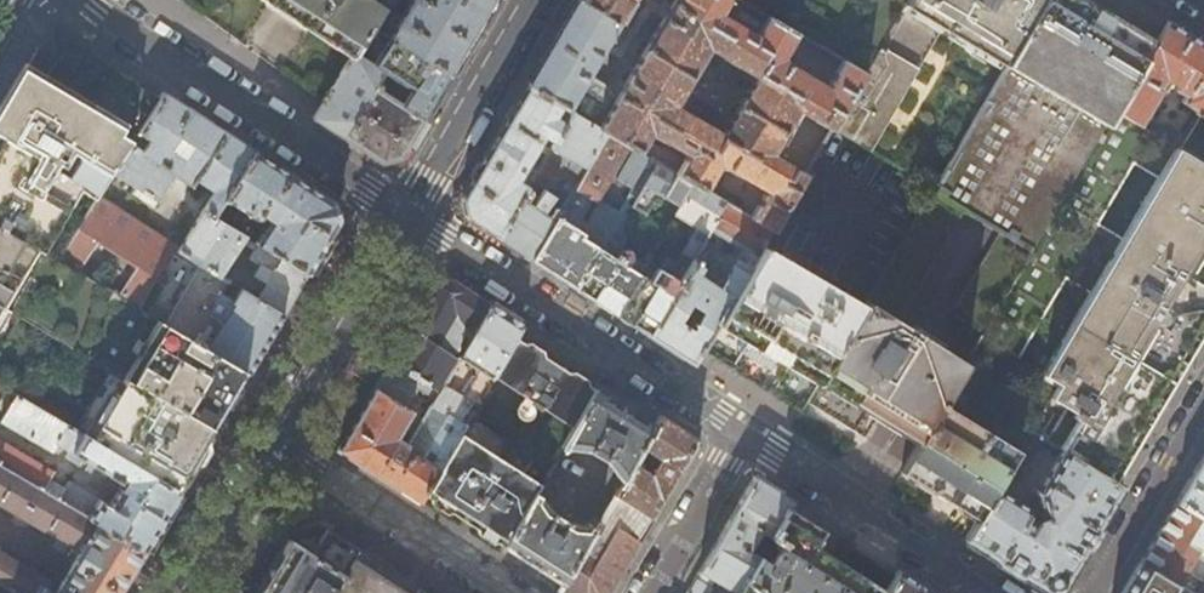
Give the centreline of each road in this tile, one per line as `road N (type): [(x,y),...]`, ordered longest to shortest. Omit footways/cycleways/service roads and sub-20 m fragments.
road 1 (residential): [(405,213),(737,433)]
road 2 (residential): [(92,0),(405,213)]
road 3 (residential): [(737,433),(990,592)]
road 4 (residential): [(499,592),(268,448)]
road 5 (residential): [(268,448),(405,213)]
road 6 (residential): [(405,213),(530,0)]
road 7 (residential): [(1089,592),(1203,397)]
road 8 (residential): [(737,433),(641,592)]
road 9 (residential): [(183,592),(268,448)]

